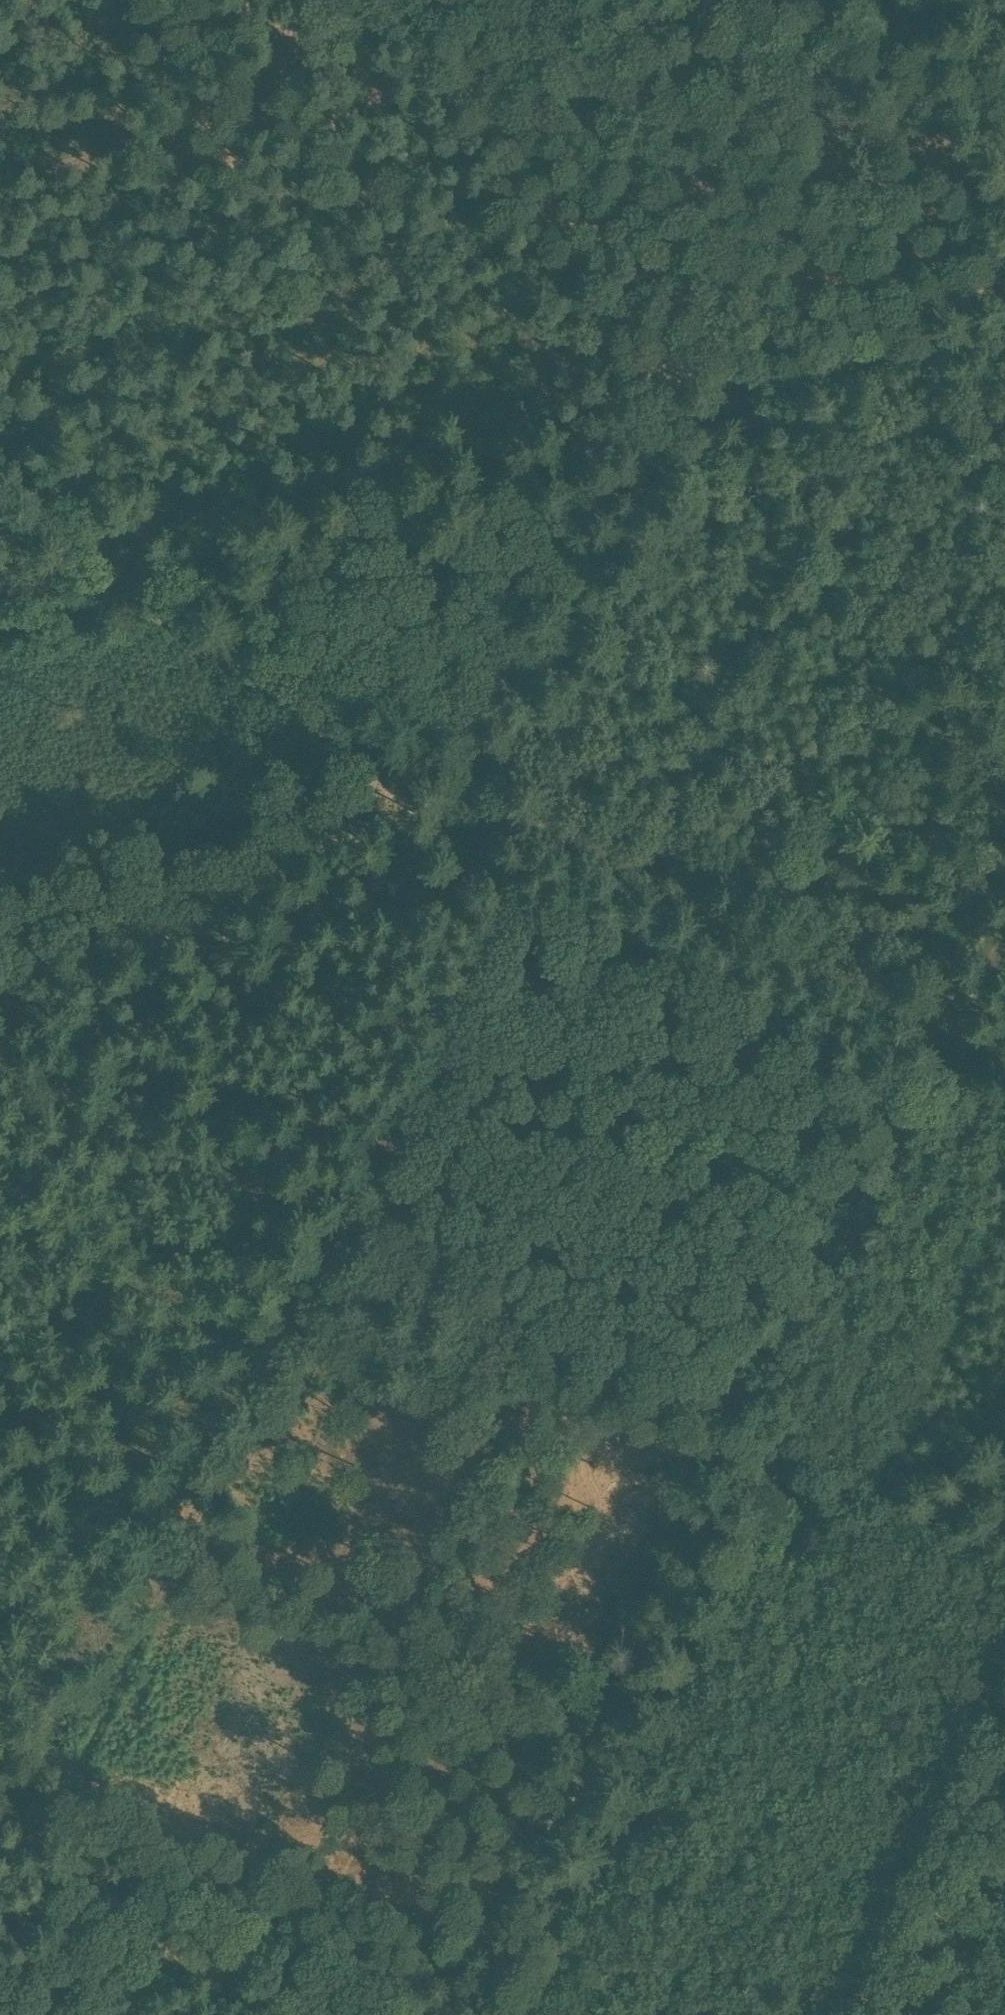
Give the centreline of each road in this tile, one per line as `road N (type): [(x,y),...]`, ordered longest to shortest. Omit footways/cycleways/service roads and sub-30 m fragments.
road 1 (track): [(460,2014),(751,1430)]
road 2 (track): [(342,1228),(56,1814)]
road 3 (track): [(139,588),(750,396)]
road 4 (track): [(751,1430),(1004,920)]
road 5 (track): [(1004,1052),(537,827)]
road 6 (track): [(537,827),(202,639),(139,588)]
road 7 (track): [(342,1228),(751,1430)]
road 8 (track): [(539,0),(750,396)]
road 9 (track): [(537,827),(342,1228)]
road 10 (track): [(0,1065),(342,1228)]
road 11 (track): [(136,1854),(459,2014)]
road 12 (track): [(751,1430),(1004,1551)]
road 13 (track): [(750,396),(1004,317)]
road 14 (track): [(582,70),(759,0)]
road 15 (track): [(136,1854),(70,1932),(0,1982)]
road 16 (track): [(0,1786),(136,1854)]
road 17 (track): [(0,630),(139,588)]

